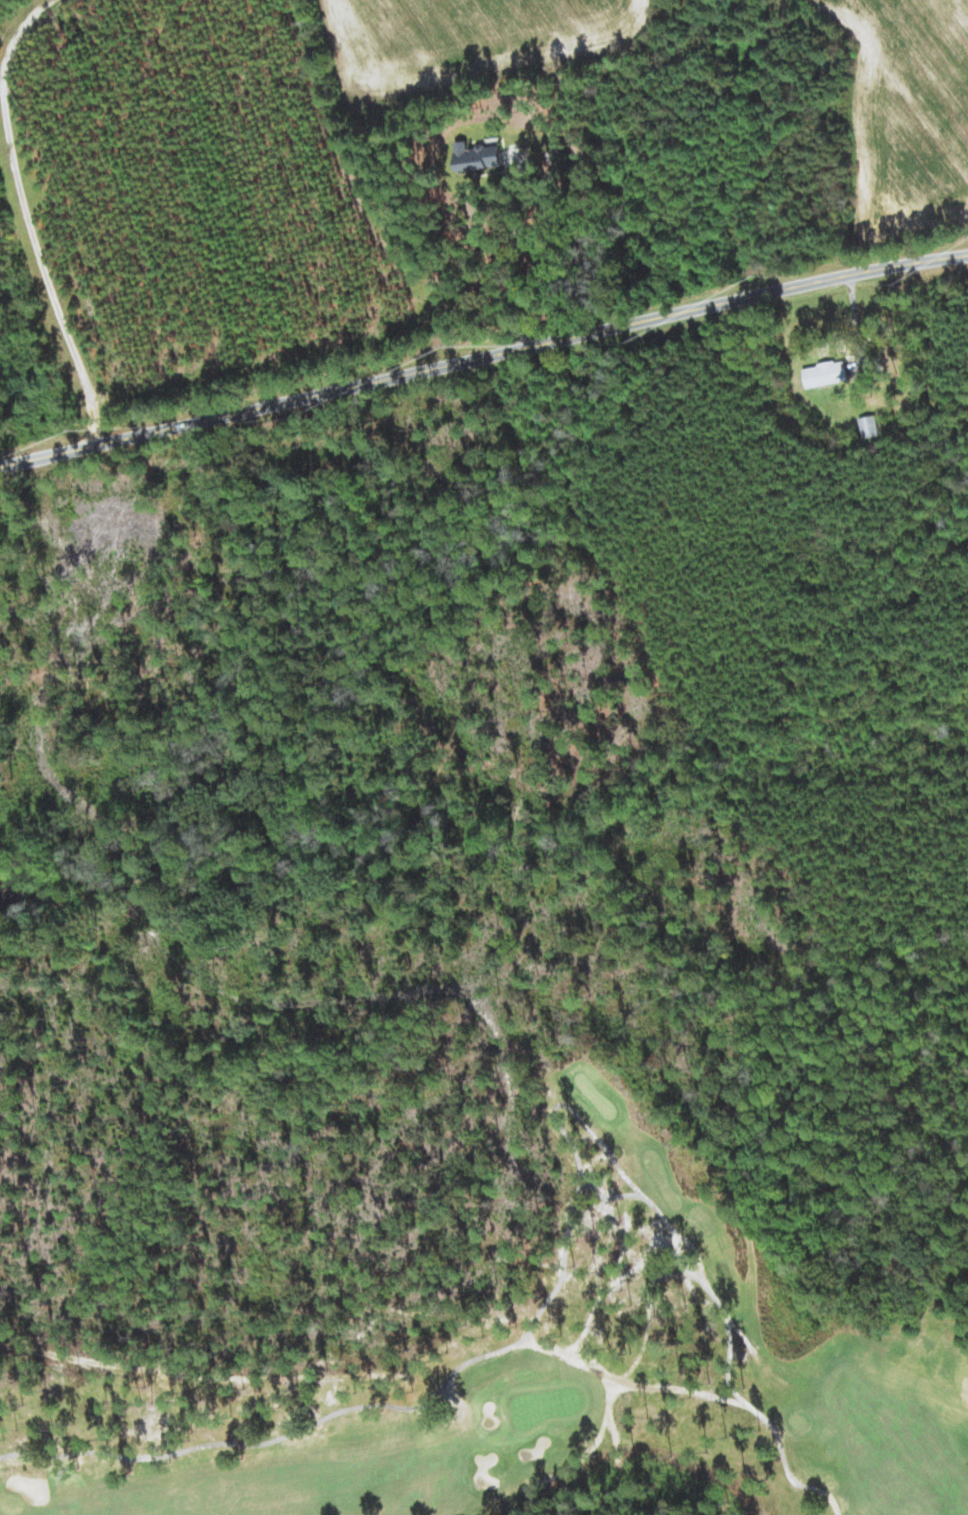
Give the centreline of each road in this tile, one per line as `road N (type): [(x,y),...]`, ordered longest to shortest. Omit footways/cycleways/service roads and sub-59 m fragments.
road 1 (tertiary): [(967,250),(785,281),(0,458)]

